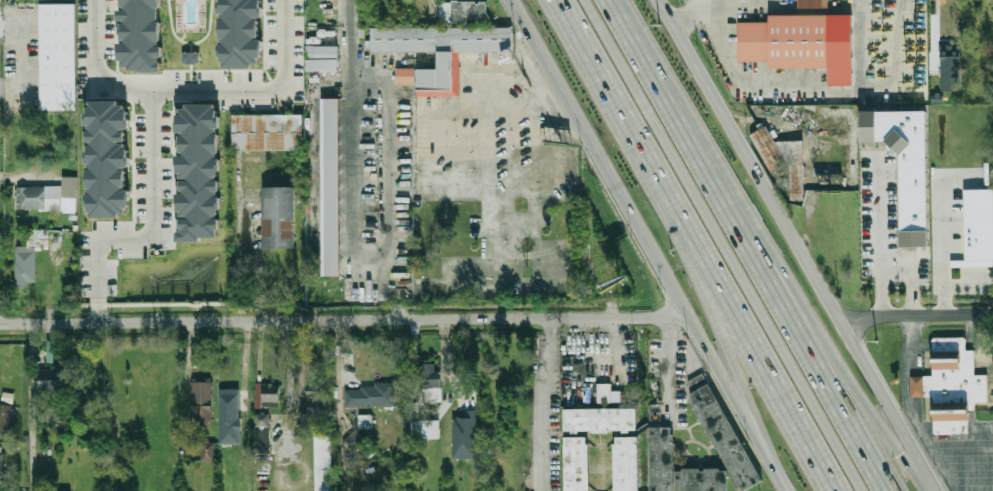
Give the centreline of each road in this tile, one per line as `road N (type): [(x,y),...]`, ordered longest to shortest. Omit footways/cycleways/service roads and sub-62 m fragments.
road 1 (residential): [(0,326),(688,318)]
road 2 (motorway): [(863,490),(587,0)]
road 3 (primary): [(939,490),(663,0)]
road 4 (primary): [(512,0),(776,468)]
road 5 (motorway): [(680,225),(836,490)]
road 6 (motorway): [(925,490),(837,357),(761,261)]
road 7 (motorway): [(890,490),(761,261)]
road 8 (motorway): [(680,225),(776,468)]
road 9 (motorway): [(562,0),(680,225)]
road 10 (motorway): [(761,261),(656,78)]
road 11 (residential): [(841,315),(992,313)]

